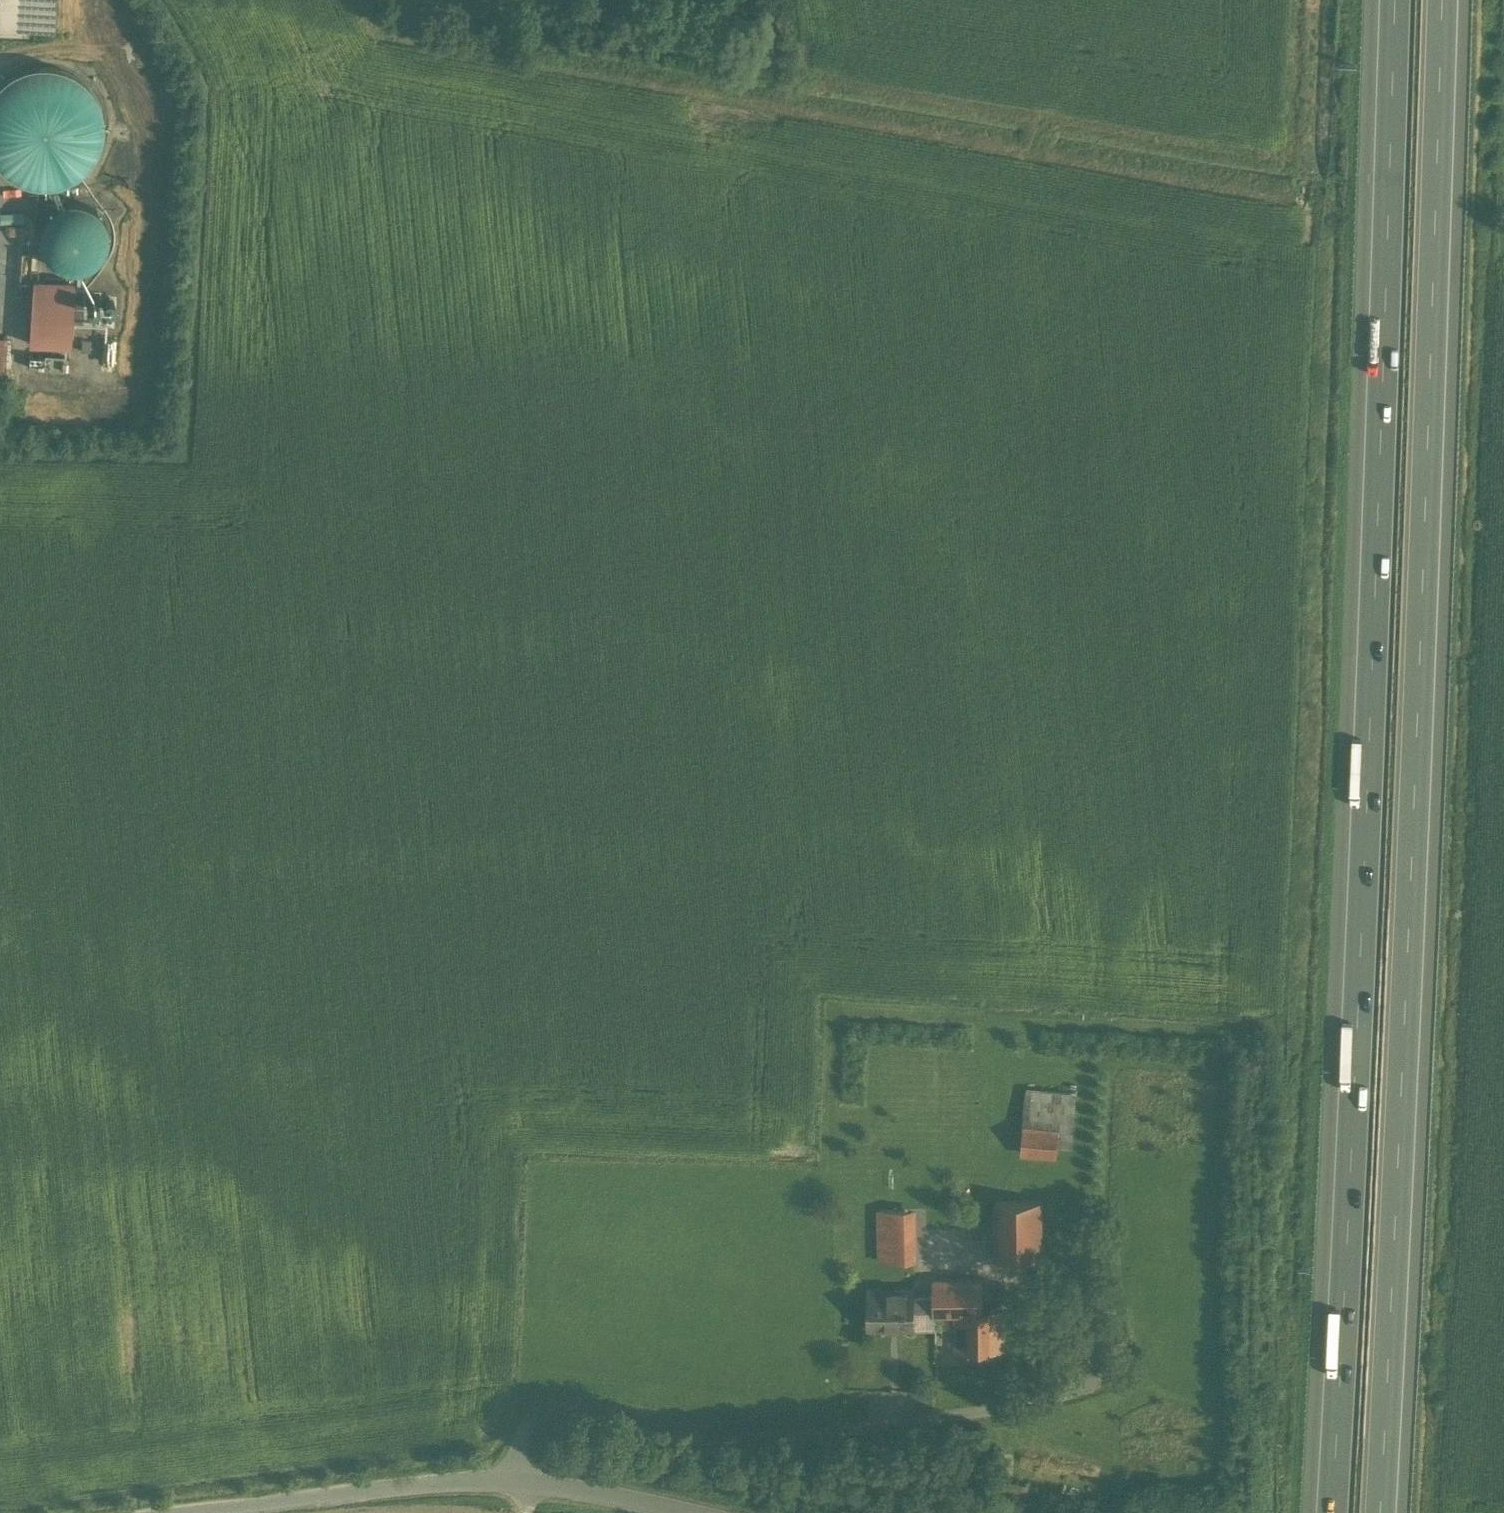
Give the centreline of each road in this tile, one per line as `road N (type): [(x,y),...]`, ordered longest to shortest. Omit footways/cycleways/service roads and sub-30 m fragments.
road 1 (motorway): [(1378,1512),(1411,899),(1443,0)]
road 2 (motorway): [(1394,0),(1330,1512)]
road 3 (unclassified): [(688,1512),(568,1492),(459,1488),(198,1512)]

